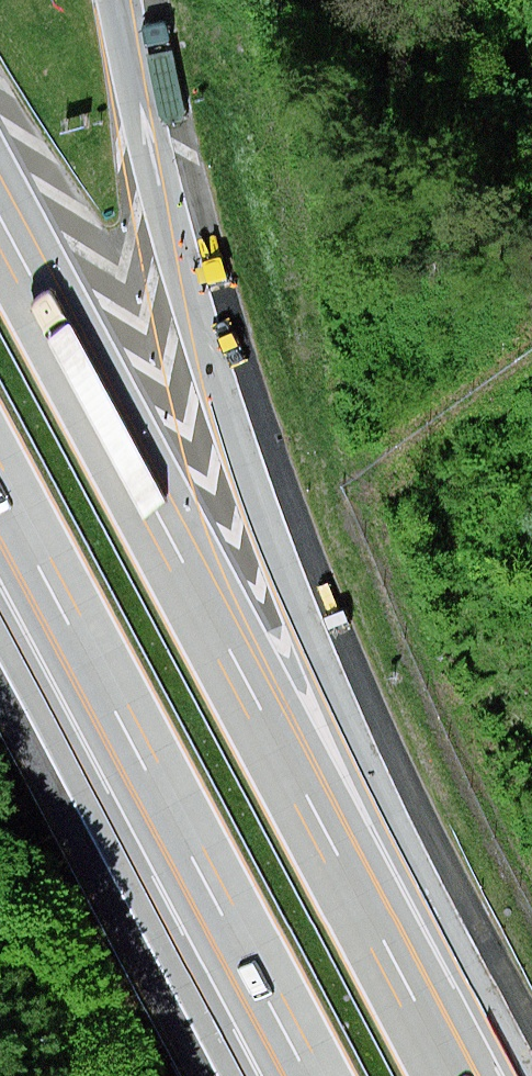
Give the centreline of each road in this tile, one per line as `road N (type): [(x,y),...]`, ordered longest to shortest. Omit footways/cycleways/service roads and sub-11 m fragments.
road 1 (motorway): [(456,1075),(440,918),(335,695),(262,509),(172,234),(144,120)]
road 2 (motorway): [(451,1075),(0,228)]
road 3 (motorway): [(0,500),(191,858)]
road 4 (motorway): [(0,625),(68,752),(191,858)]
road 5 (motorway): [(191,858),(305,1075)]

